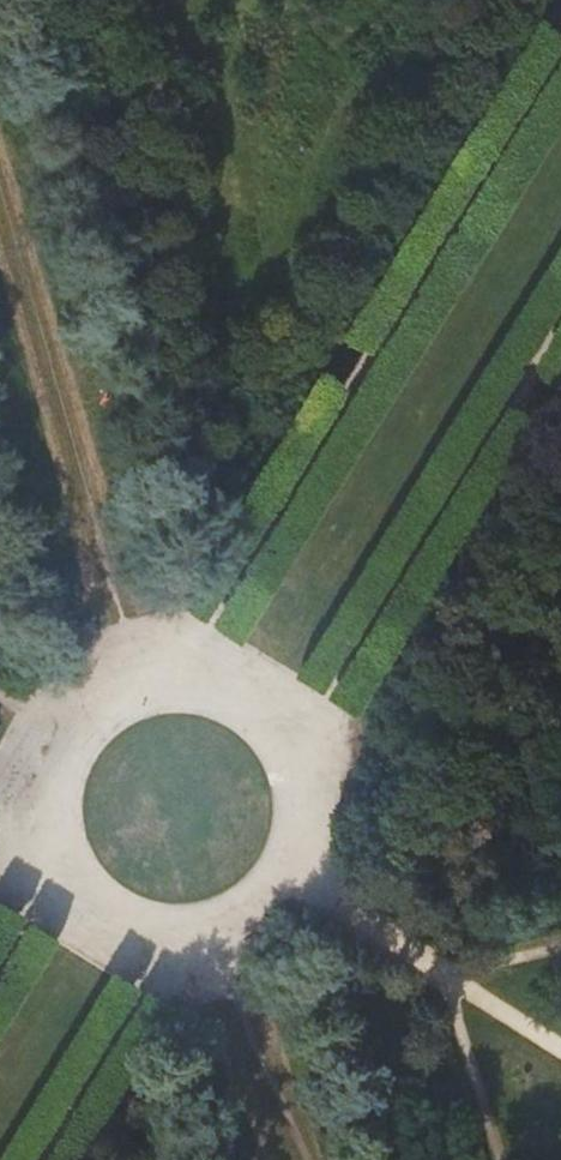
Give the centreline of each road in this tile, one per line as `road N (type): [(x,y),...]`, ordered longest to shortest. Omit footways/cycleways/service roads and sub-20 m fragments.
road 1 (track): [(268,911),(298,864),(305,804),(285,742),(263,714),(224,696),(169,686),(108,703),(82,721),(56,756),(42,797),(42,840),(56,881),(82,914),(116,938),(156,950),(199,948),(248,928)]
road 2 (track): [(169,686),(560,61)]
road 3 (track): [(285,742),(560,296)]
road 4 (track): [(284,891),(432,968),(560,1051)]
road 5 (track): [(28,1159),(156,950)]

